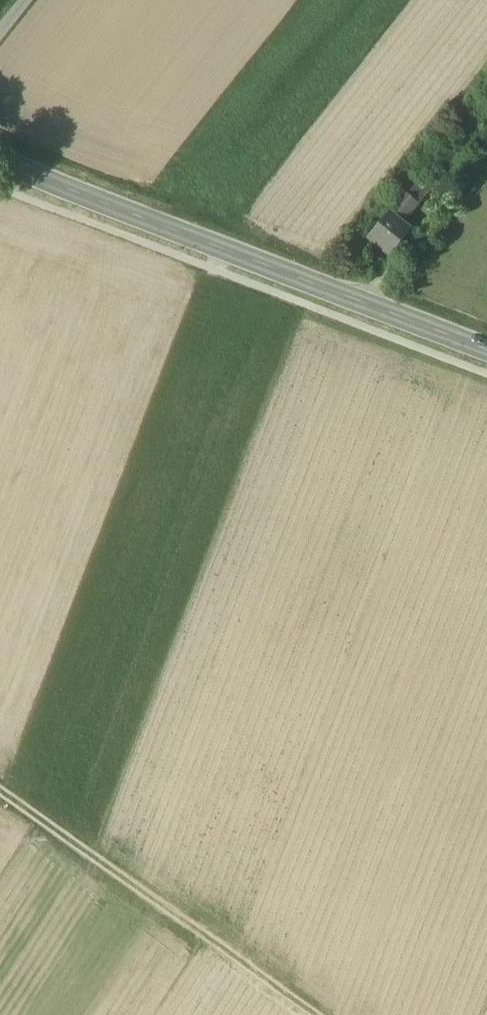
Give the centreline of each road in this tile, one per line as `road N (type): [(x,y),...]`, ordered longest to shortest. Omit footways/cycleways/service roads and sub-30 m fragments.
road 1 (secondary): [(486,350),(38,176),(0,152)]
road 2 (track): [(0,791),(314,1014)]

